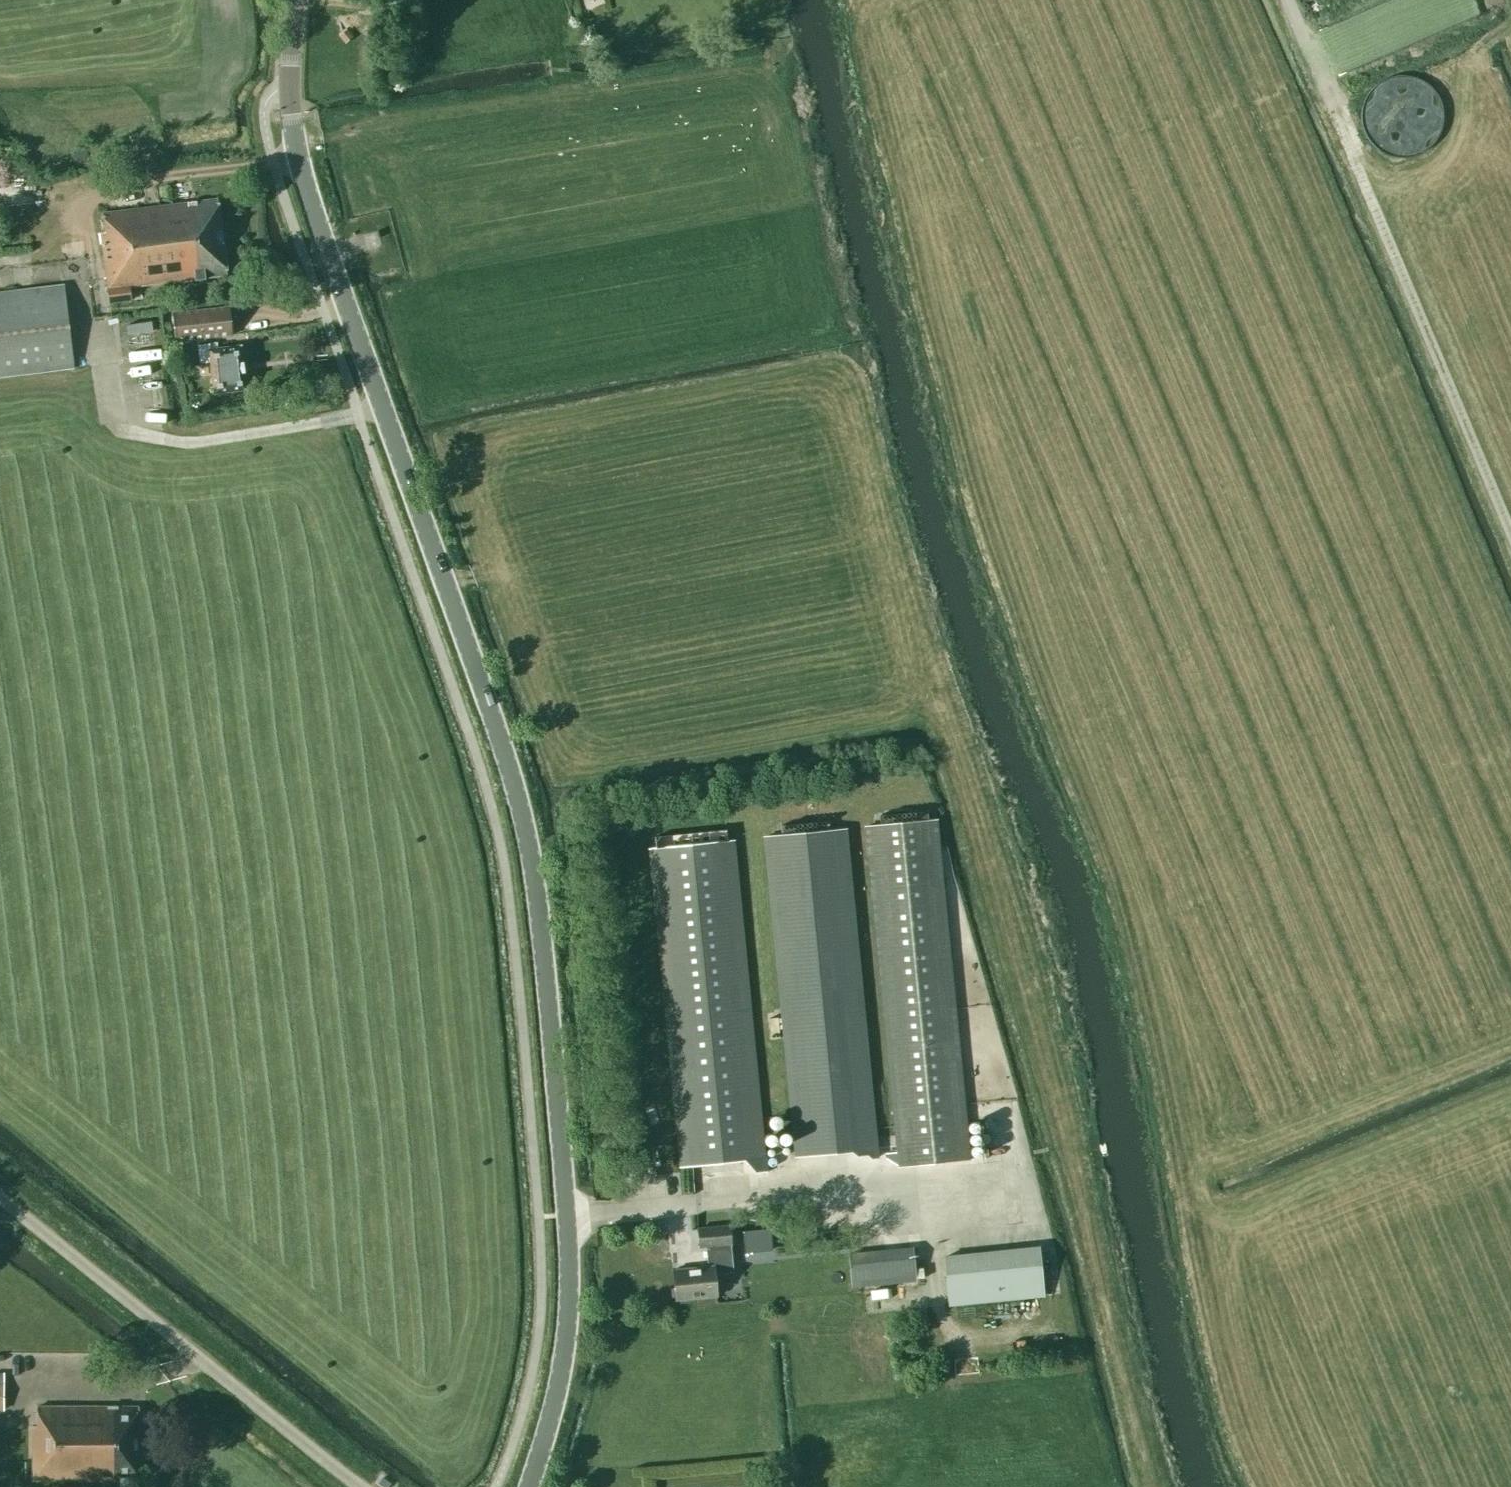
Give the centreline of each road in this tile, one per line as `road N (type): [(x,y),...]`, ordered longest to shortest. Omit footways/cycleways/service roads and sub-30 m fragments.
road 1 (tertiary): [(528,1486),(560,1372),(569,1299),(533,880),(506,760),(301,171),(290,110),(295,0)]
road 2 (track): [(1288,0),(1510,532)]
road 3 (unclassified): [(361,1486),(0,1207)]

